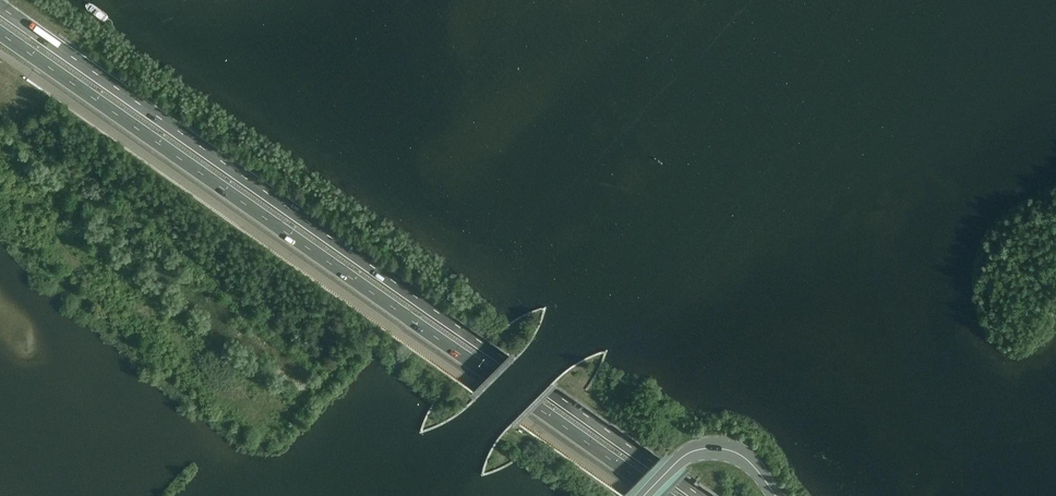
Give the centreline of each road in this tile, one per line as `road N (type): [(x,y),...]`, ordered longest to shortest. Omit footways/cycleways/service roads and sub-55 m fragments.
road 1 (primary): [(703,495),(0,6)]
road 2 (primary): [(0,33),(665,495)]
road 3 (tertiary): [(774,495),(755,468),(716,445),(678,461),(644,495)]

